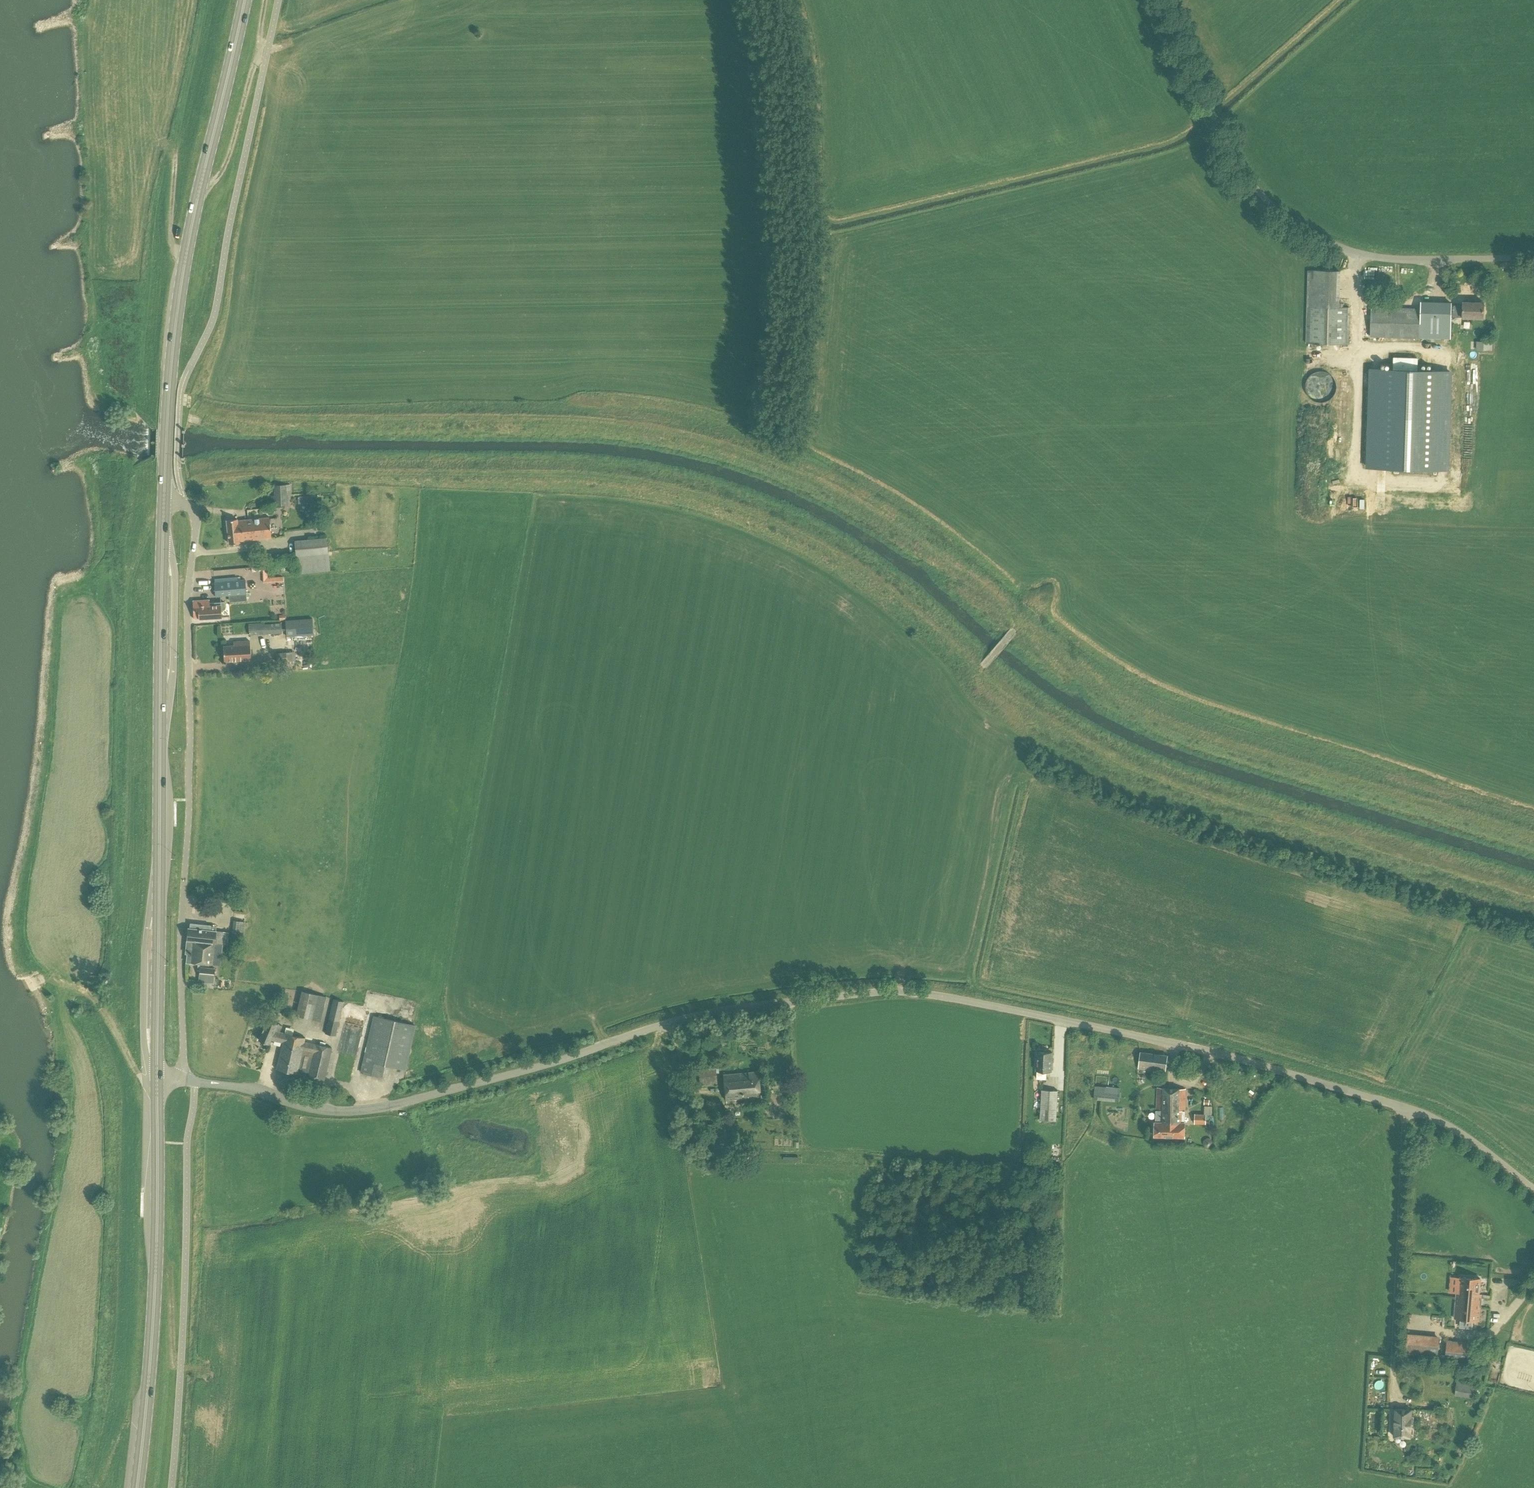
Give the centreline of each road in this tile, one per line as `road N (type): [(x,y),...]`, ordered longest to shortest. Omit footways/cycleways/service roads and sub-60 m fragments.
road 1 (unclassified): [(1533,1188),(1467,1135),(1405,1106),(1182,1045),(930,992),(856,993),(707,1018),(381,1108),(322,1109),(179,1079)]
road 2 (unclassified): [(179,1079),(188,589),(197,518),(192,507),(165,505)]
road 3 (primary): [(156,1077),(165,505)]
road 4 (unclassified): [(1533,262),(1369,263),(1299,234),(1248,178),(1160,0)]
road 5 (primary): [(165,505),(180,284),(244,0)]
road 6 (primary): [(137,1487),(153,1325),(156,1077)]
road 7 (track): [(156,1259),(170,1265),(172,1356),(194,1367)]

